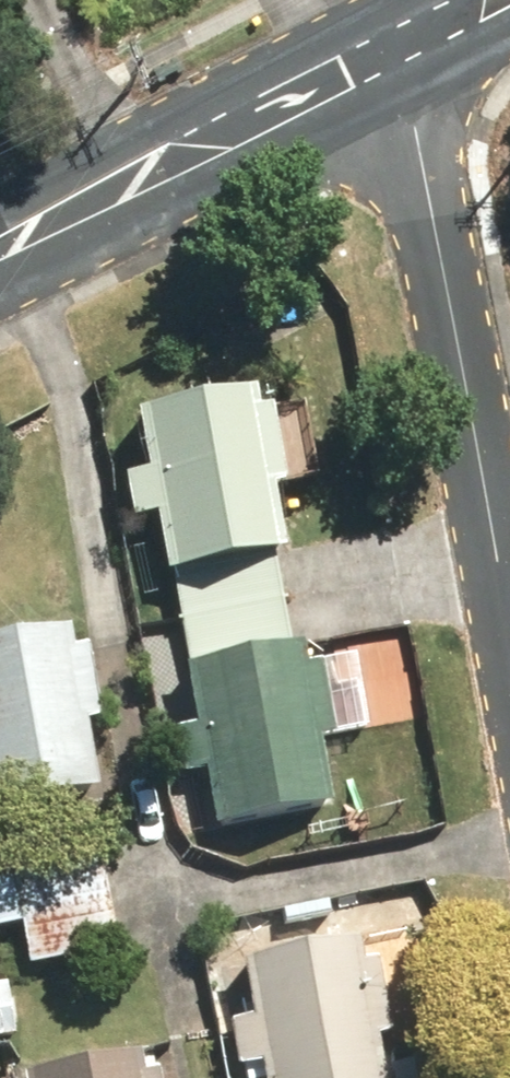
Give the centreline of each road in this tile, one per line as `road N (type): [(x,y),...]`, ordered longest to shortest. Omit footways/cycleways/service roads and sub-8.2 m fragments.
road 1 (residential): [(391,52),(509,573)]
road 2 (tertiary): [(391,52),(0,253)]
road 3 (tertiary): [(509,21),(391,52)]

